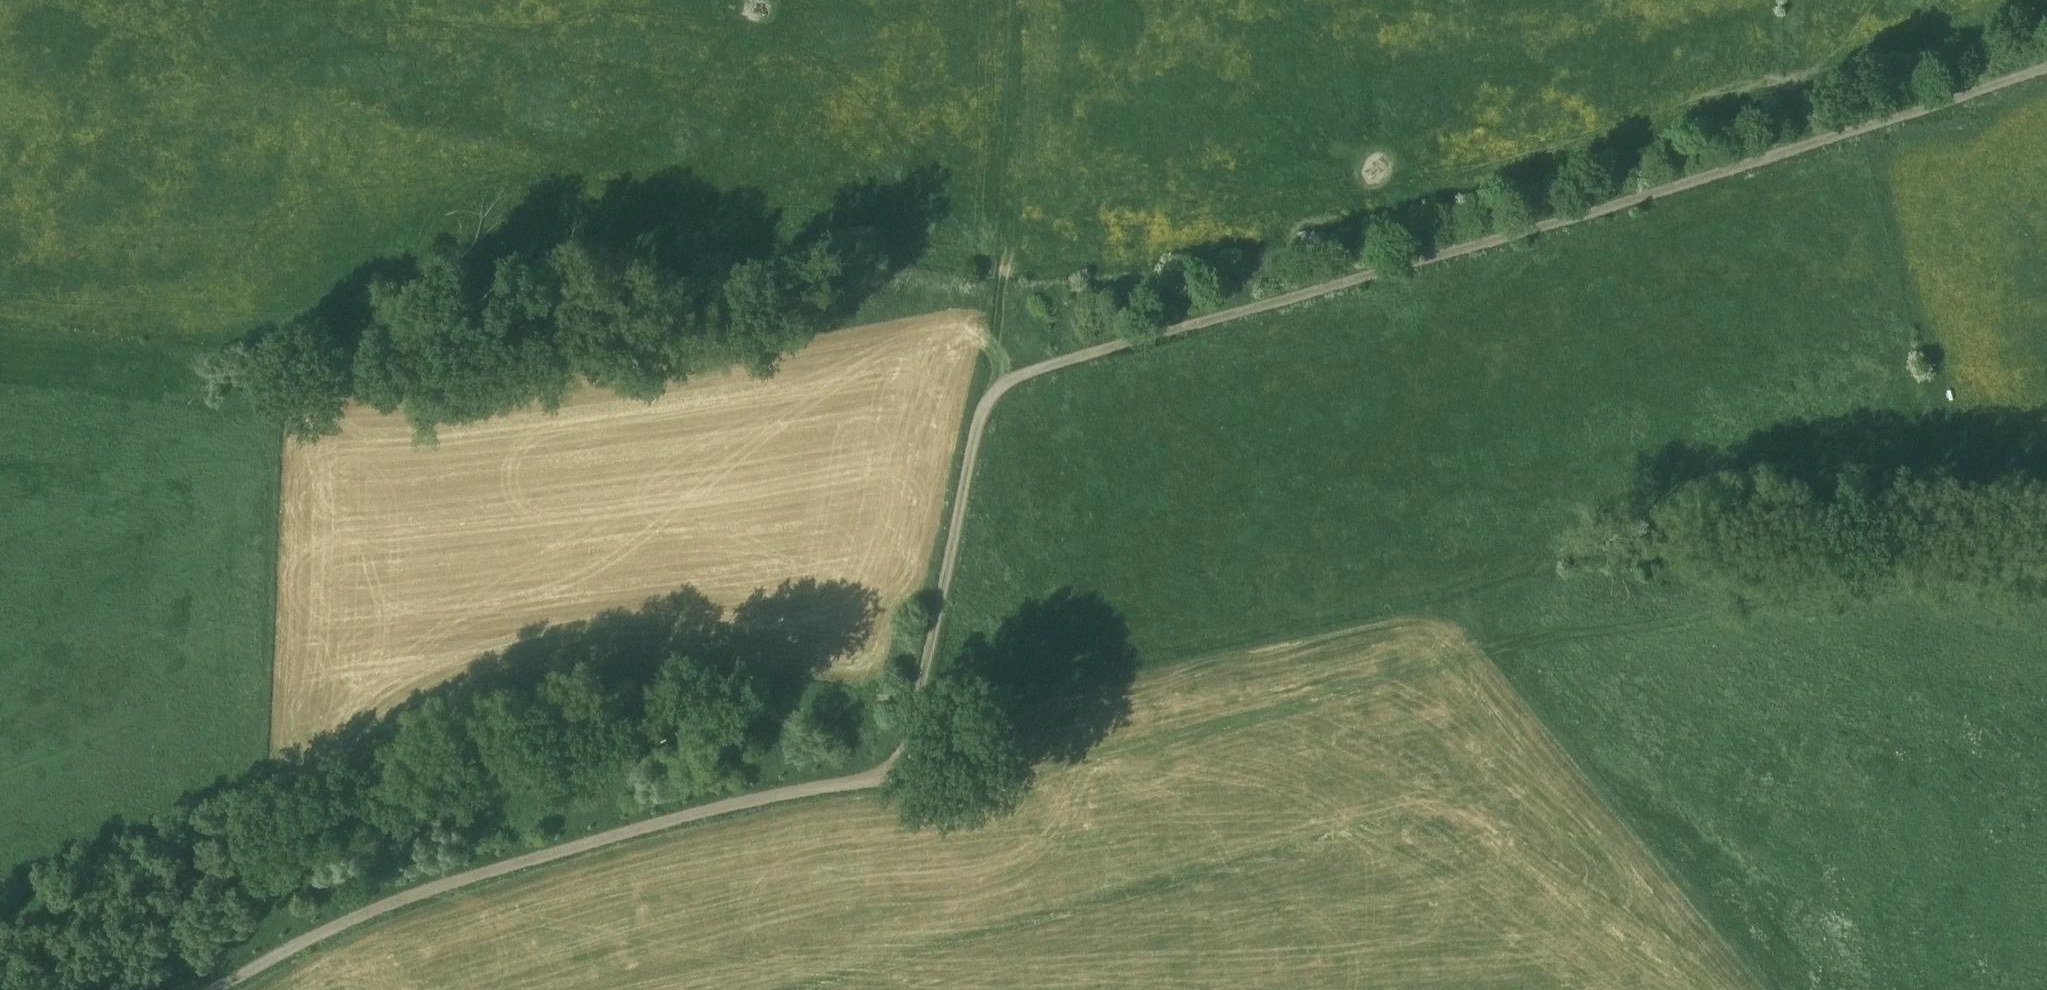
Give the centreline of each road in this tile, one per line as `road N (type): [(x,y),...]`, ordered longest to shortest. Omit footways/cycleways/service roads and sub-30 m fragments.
road 1 (track): [(2046,66),(1006,381),(978,418),(910,735),(884,771),(402,892),(205,989)]

